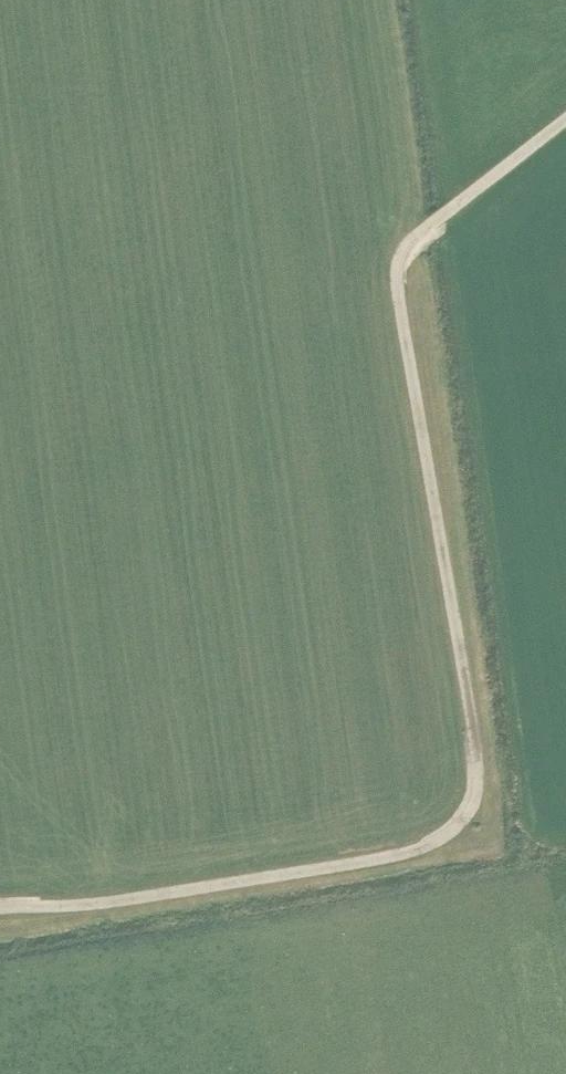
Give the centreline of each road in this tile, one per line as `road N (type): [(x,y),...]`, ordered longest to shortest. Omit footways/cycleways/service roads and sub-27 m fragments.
road 1 (unclassified): [(0,906),(84,906),(389,859),(441,838),(464,819),(476,796),(477,752),(404,316),(402,268),(431,231),(565,124)]

